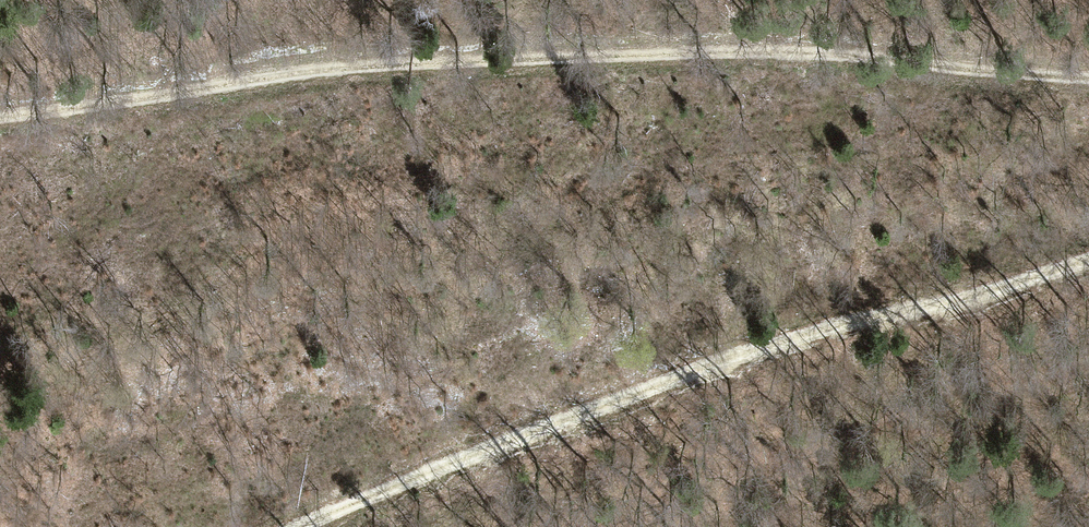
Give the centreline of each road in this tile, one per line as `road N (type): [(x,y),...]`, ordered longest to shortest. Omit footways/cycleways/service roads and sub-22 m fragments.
road 1 (track): [(1088,81),(865,61),(689,58),(415,69),(0,117)]
road 2 (track): [(301,526),(788,341),(1088,259)]

